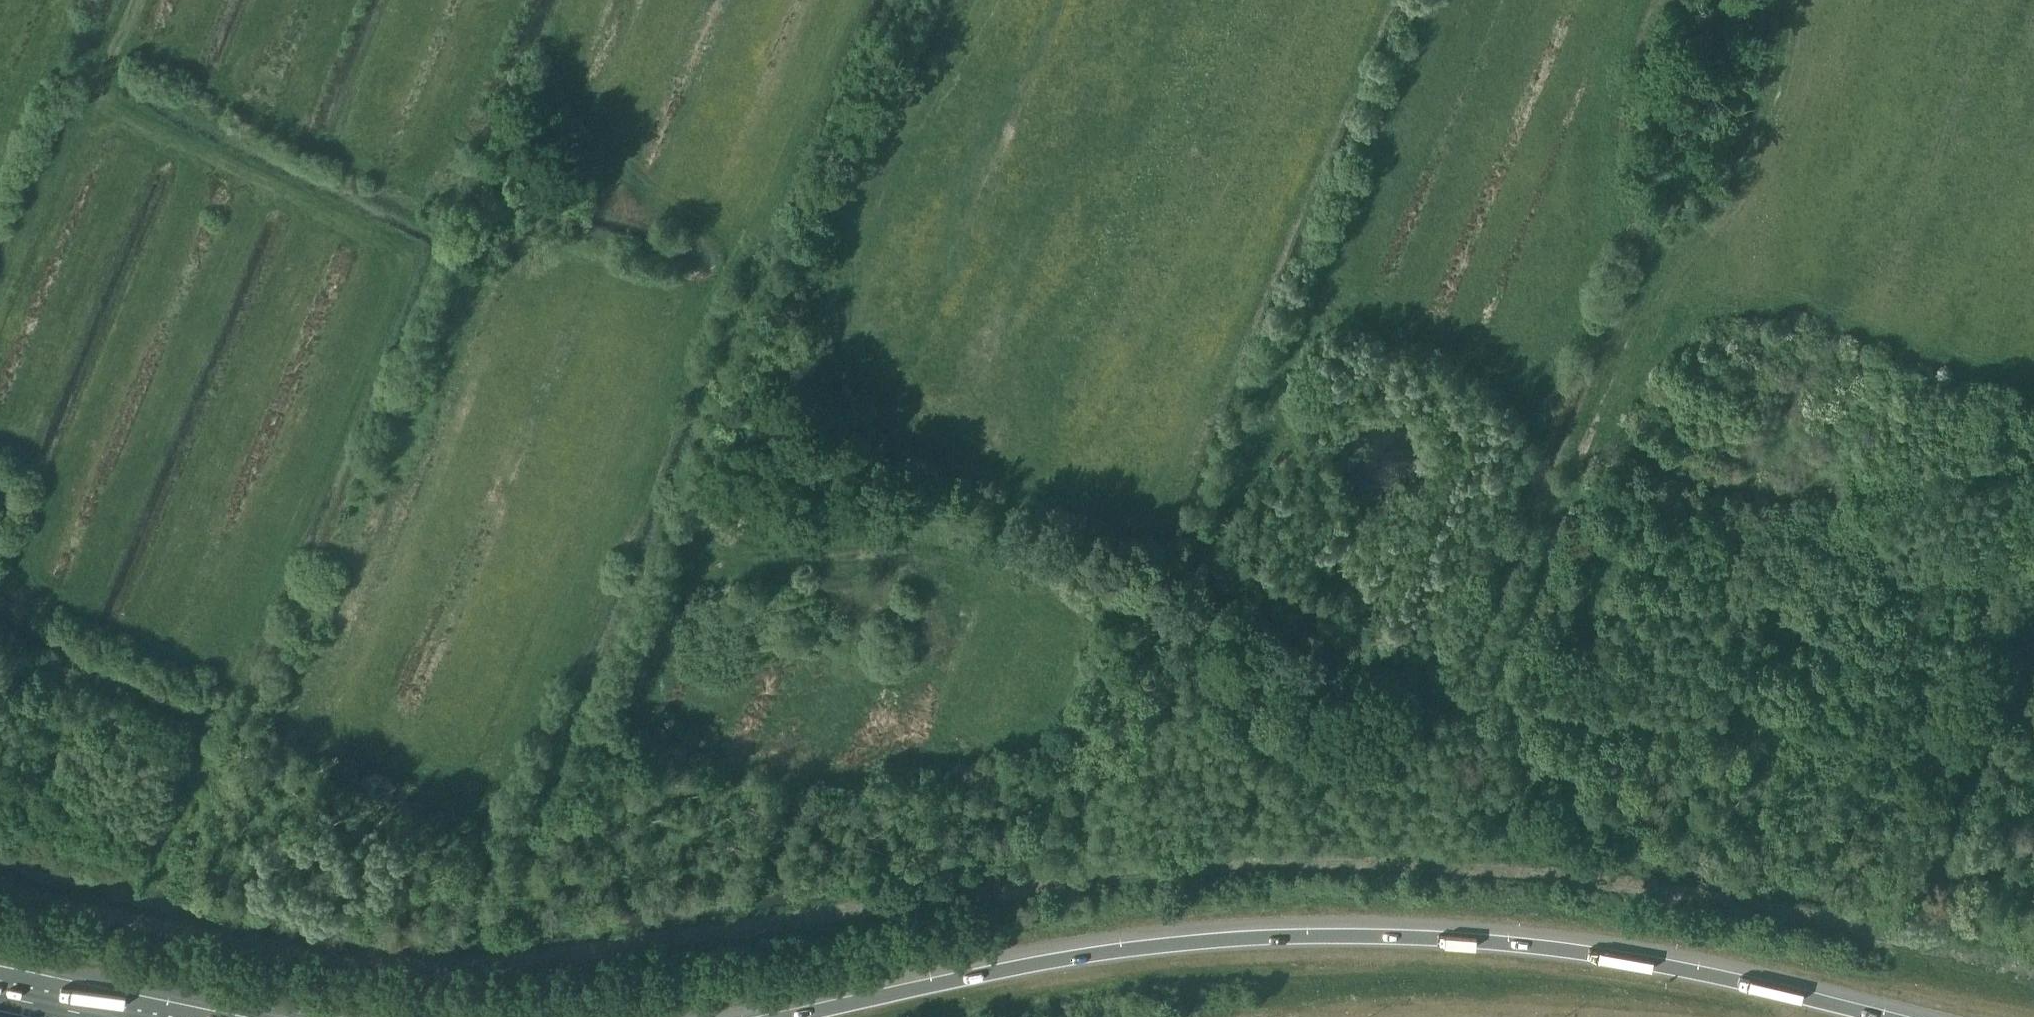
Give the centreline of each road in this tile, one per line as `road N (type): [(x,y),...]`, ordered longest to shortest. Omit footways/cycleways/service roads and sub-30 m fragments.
road 1 (motorway): [(1882,1016),(1661,964),(1550,949),(1267,936),(1028,966),(760,1016)]

